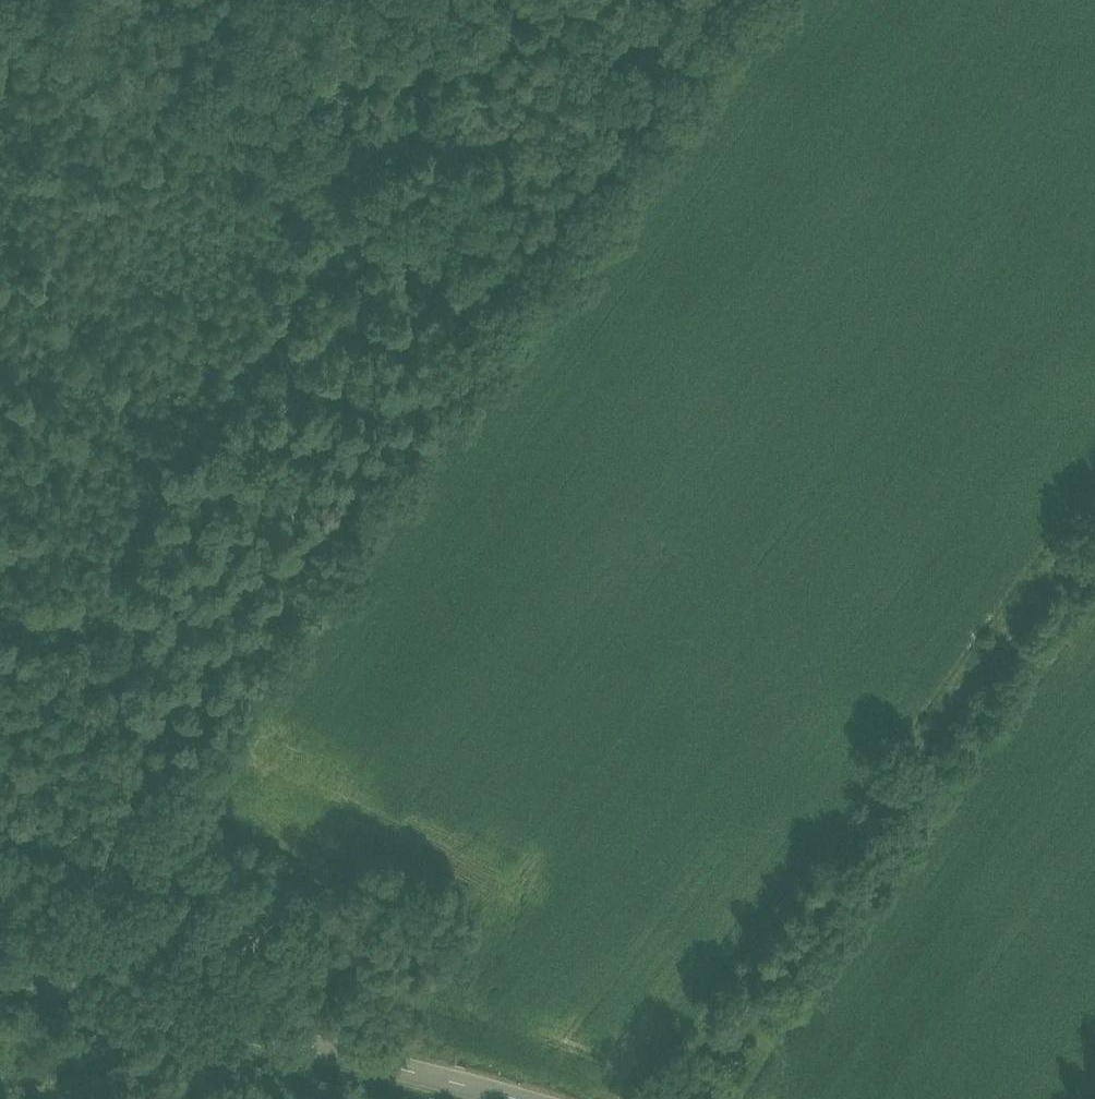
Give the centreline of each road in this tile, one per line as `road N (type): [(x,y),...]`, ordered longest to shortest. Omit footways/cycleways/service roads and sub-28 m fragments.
road 1 (track): [(60,982),(129,861),(76,744),(151,524),(508,0)]
road 2 (track): [(641,1098),(1094,476)]
road 3 (tertiary): [(517,1098),(0,967)]

